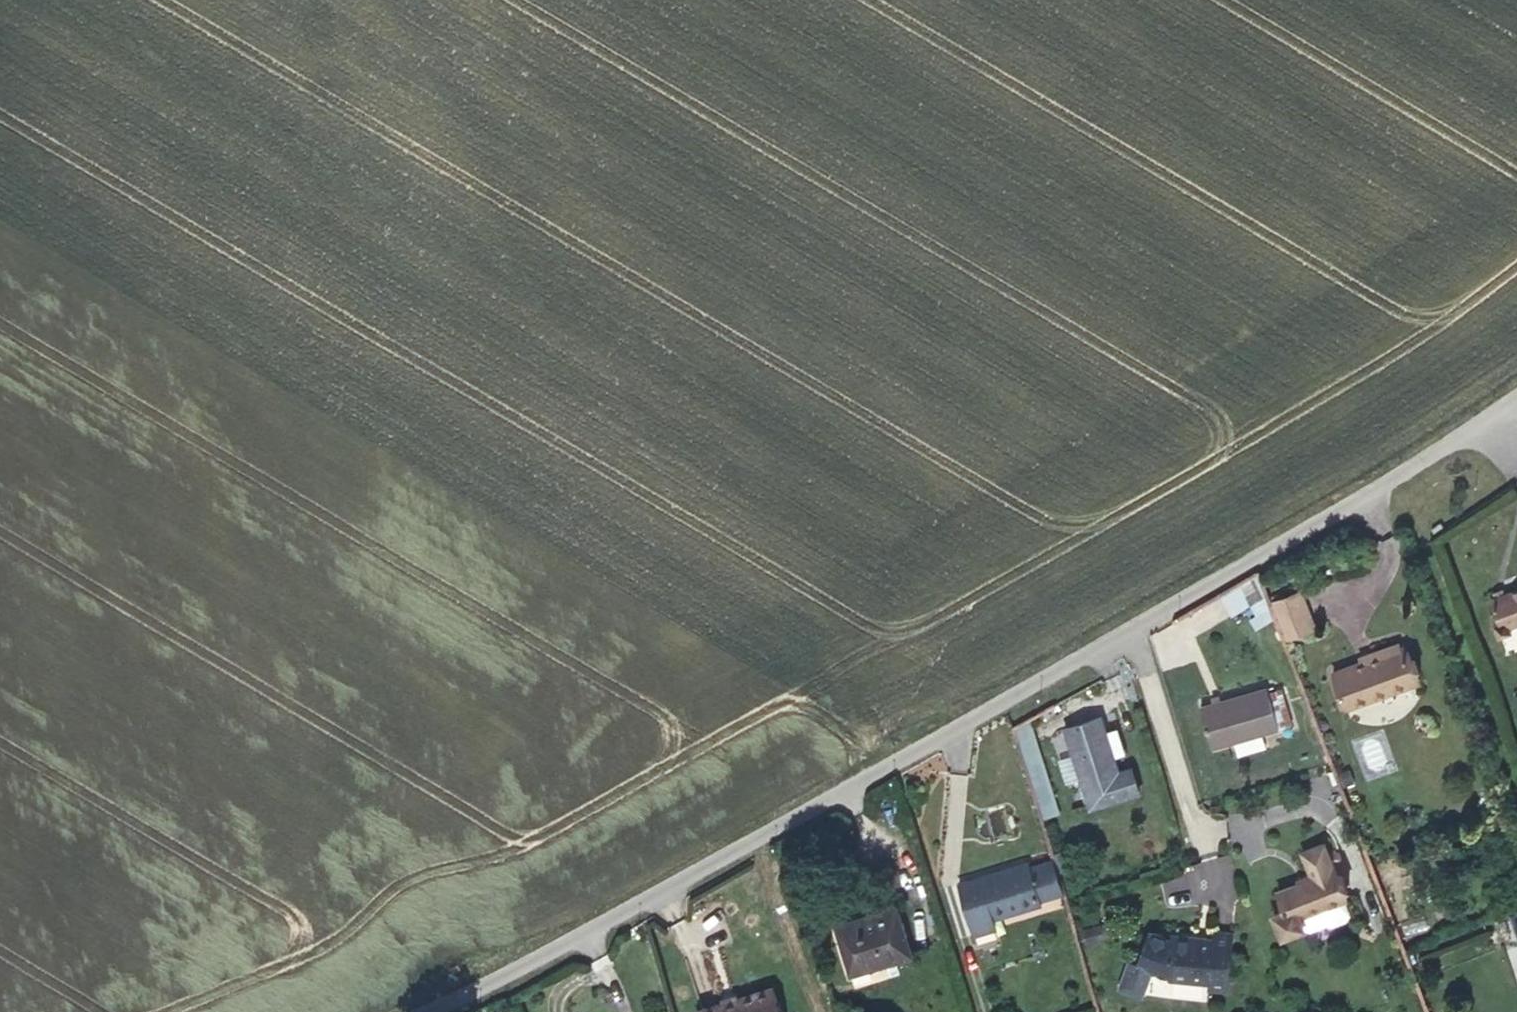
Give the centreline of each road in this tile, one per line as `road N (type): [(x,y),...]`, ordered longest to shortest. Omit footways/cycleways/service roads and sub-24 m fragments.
road 1 (residential): [(1516,398),(1463,439),(585,941),(428,1011)]

